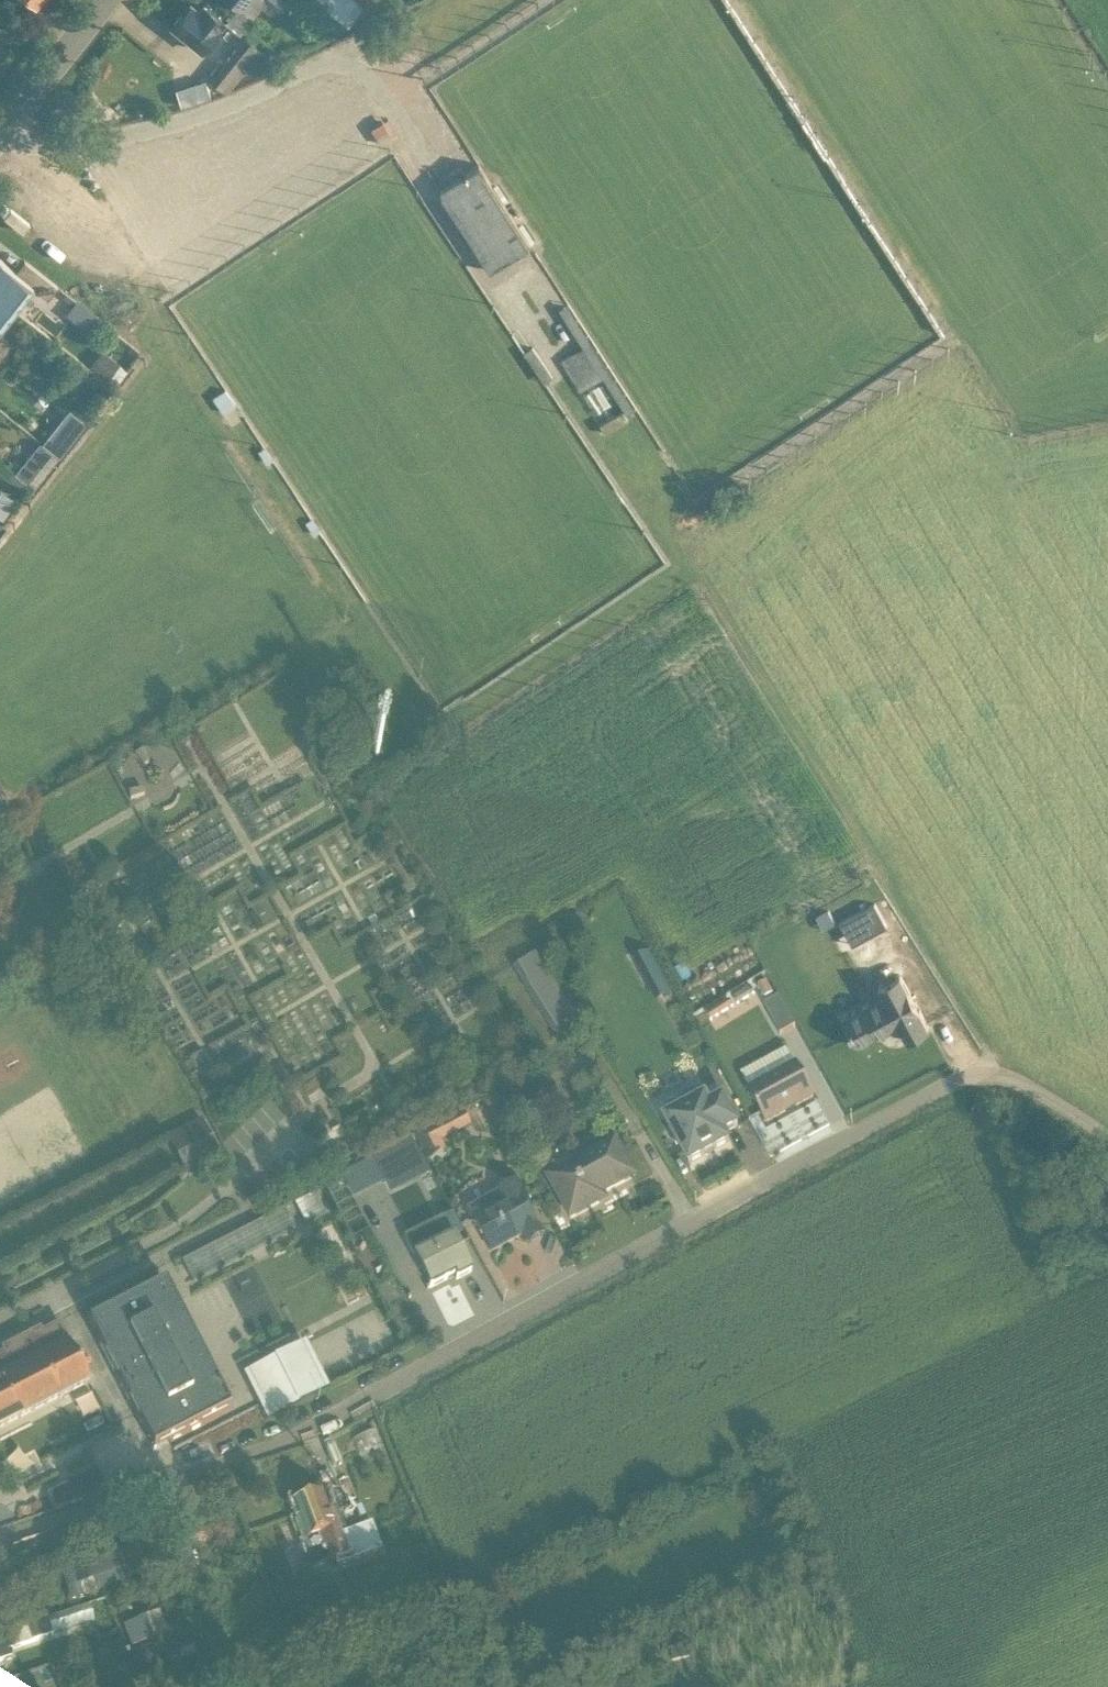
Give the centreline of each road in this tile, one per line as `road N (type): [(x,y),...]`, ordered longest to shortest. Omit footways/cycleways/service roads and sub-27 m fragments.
road 1 (unclassified): [(0,1541),(298,1437),(994,1063),(1062,1086),(1107,1127)]
road 2 (residential): [(0,1322),(168,1236),(300,1124)]
road 3 (tertiary): [(106,0),(0,133)]

